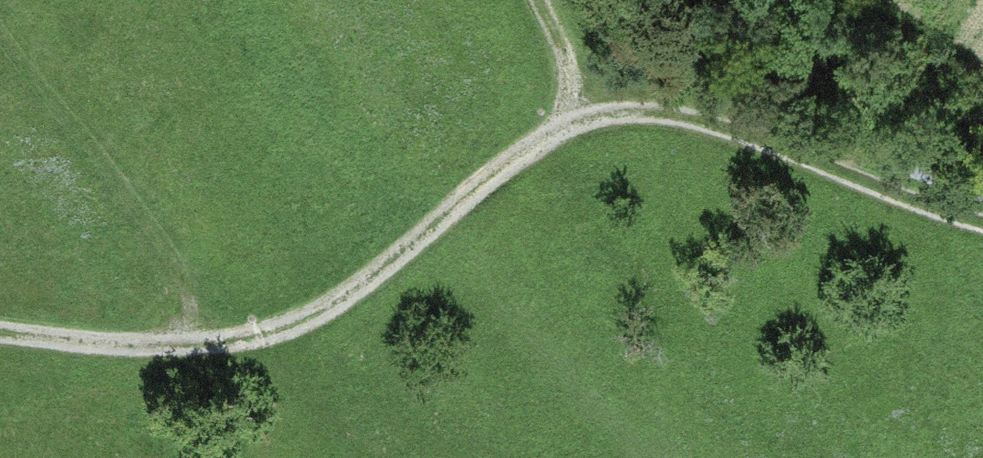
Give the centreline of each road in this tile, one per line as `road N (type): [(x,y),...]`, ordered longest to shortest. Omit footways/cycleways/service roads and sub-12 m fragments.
road 1 (track): [(982,227),(697,121),(582,114),(366,289),(233,336),(0,322)]
road 2 (track): [(0,37),(233,336)]
road 3 (track): [(537,0),(565,46),(582,114)]

